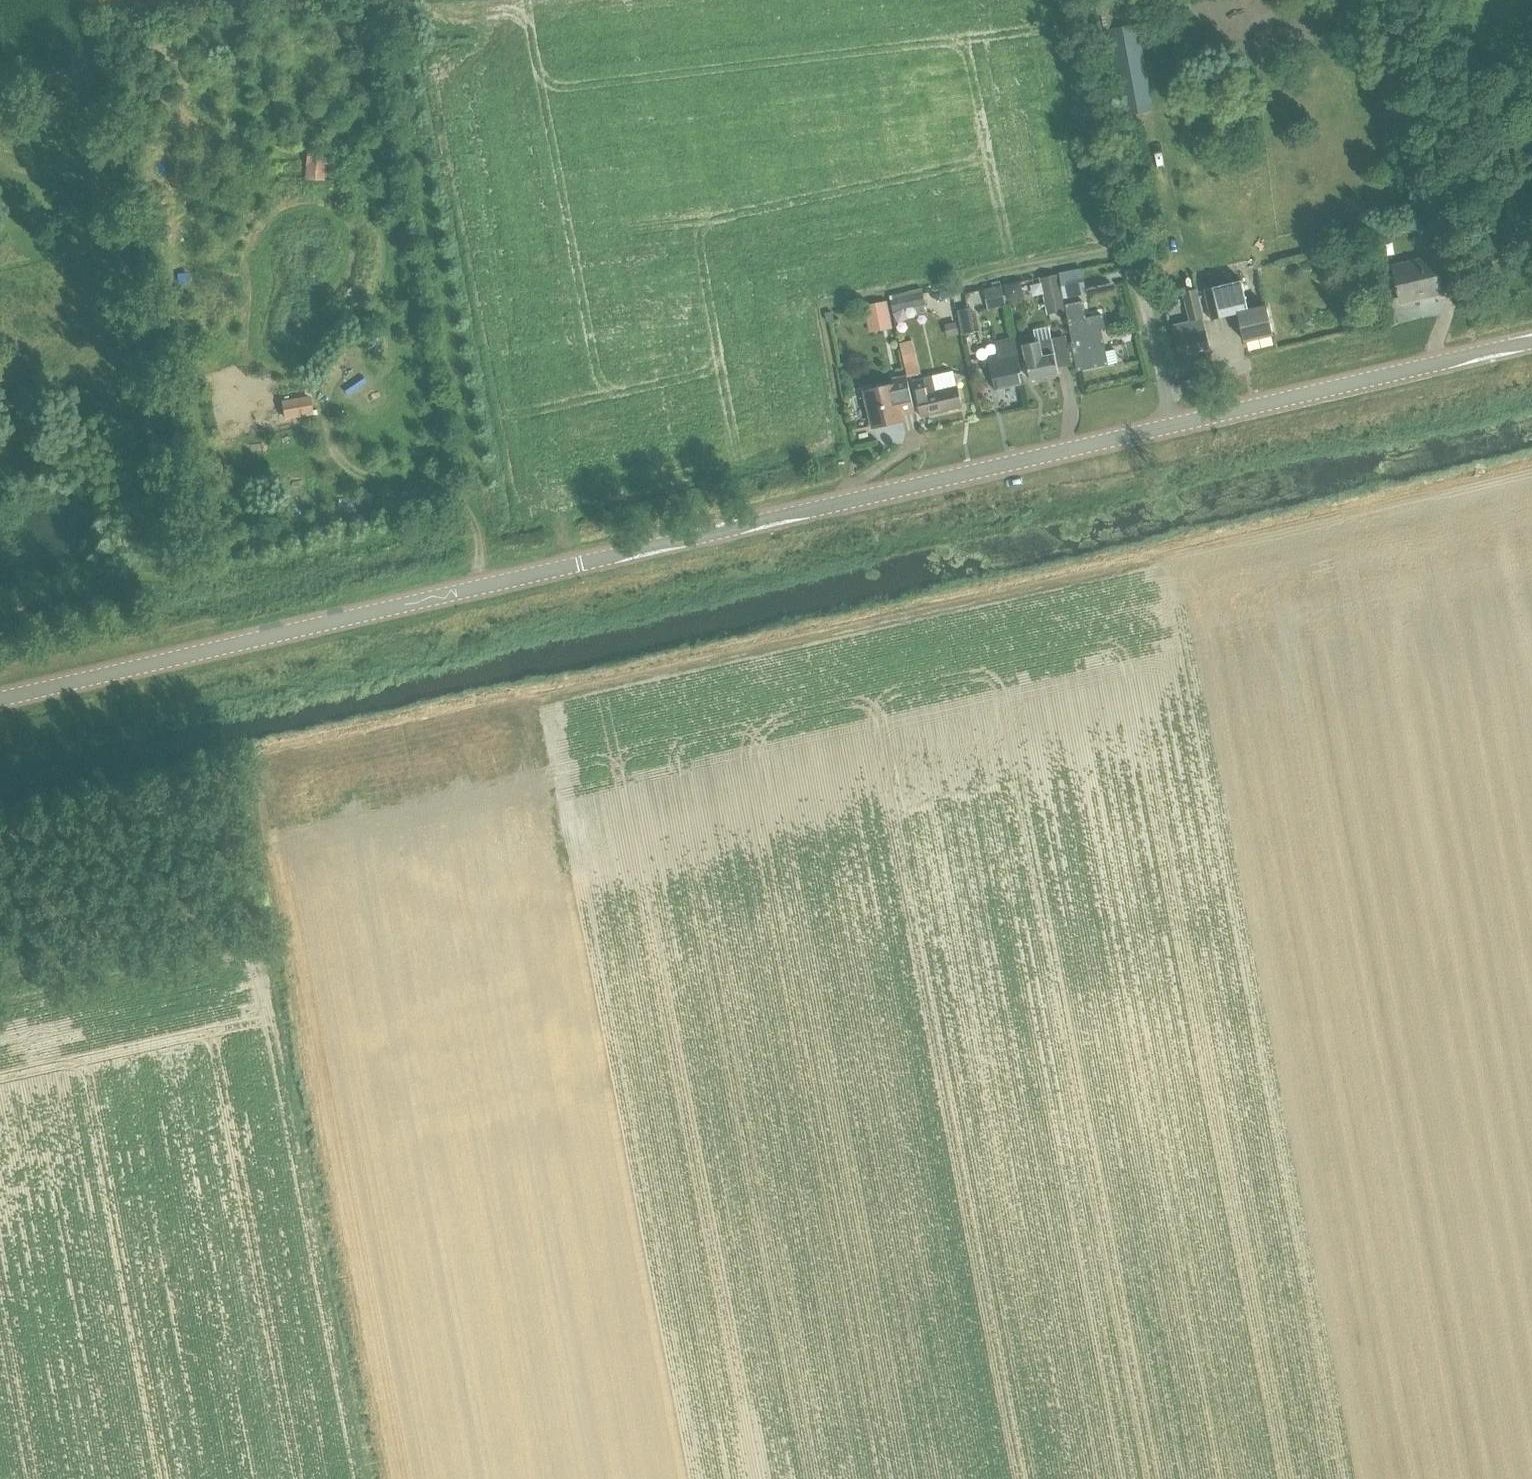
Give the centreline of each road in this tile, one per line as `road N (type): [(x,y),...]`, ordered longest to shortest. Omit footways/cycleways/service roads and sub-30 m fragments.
road 1 (tertiary): [(0,699),(1531,340)]

